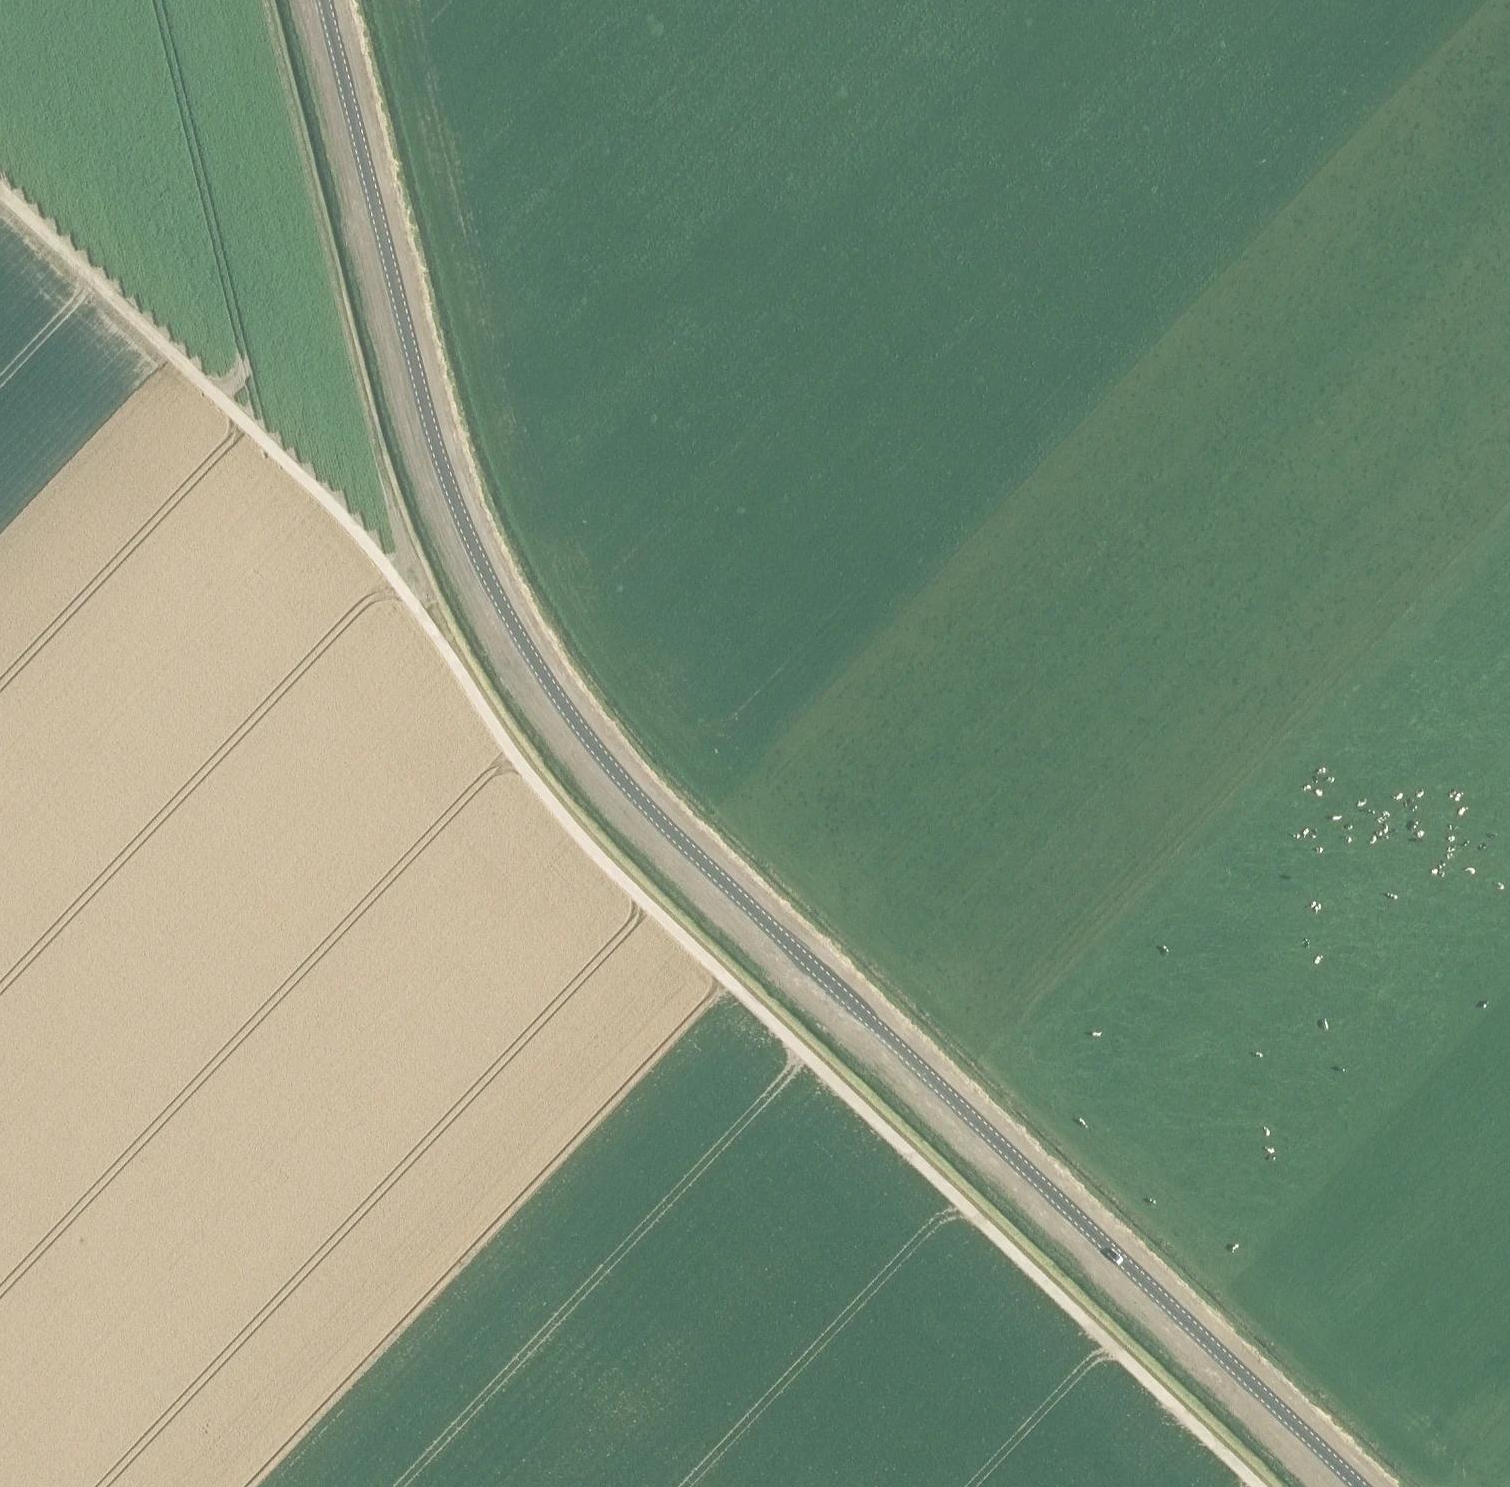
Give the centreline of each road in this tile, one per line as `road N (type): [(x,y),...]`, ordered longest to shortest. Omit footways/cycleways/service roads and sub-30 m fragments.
road 1 (unclassified): [(1363,1486),(565,707),(486,578),(439,471),(324,0)]
road 2 (track): [(0,192),(344,522),(405,593),(508,754),(566,826),(1259,1486)]

